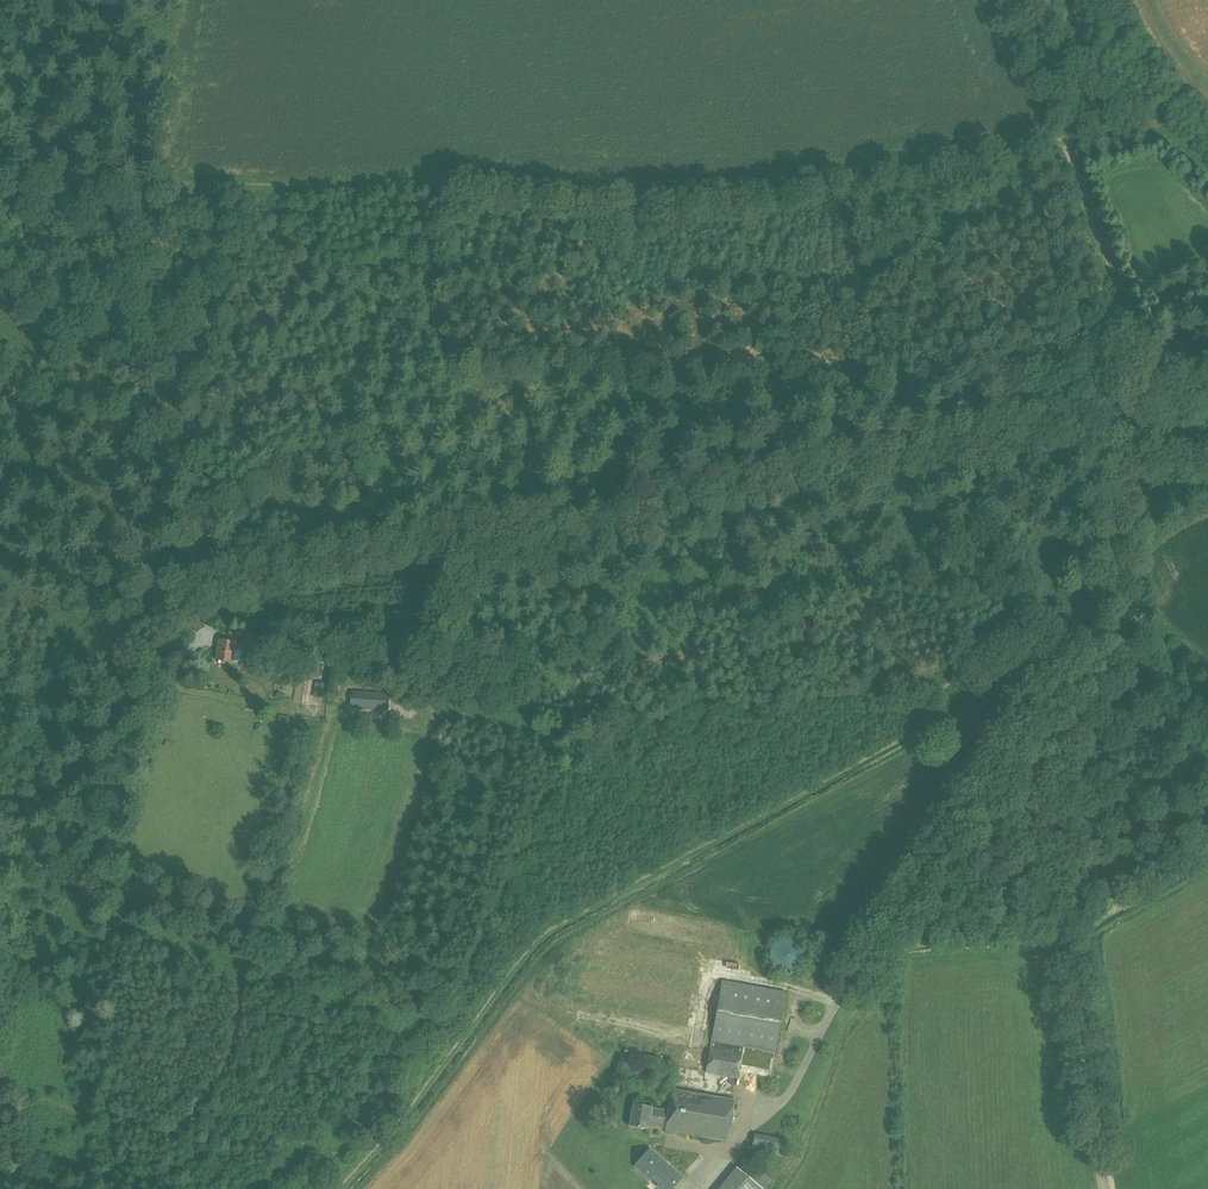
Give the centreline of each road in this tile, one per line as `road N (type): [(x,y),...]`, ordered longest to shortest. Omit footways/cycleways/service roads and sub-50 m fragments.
road 1 (track): [(1124,408),(1118,312),(1063,134),(712,183),(500,167),(293,186),(0,159)]
road 2 (unclassified): [(0,731),(169,594),(228,575),(1124,408)]
road 3 (unclassified): [(1094,621),(1124,408)]

